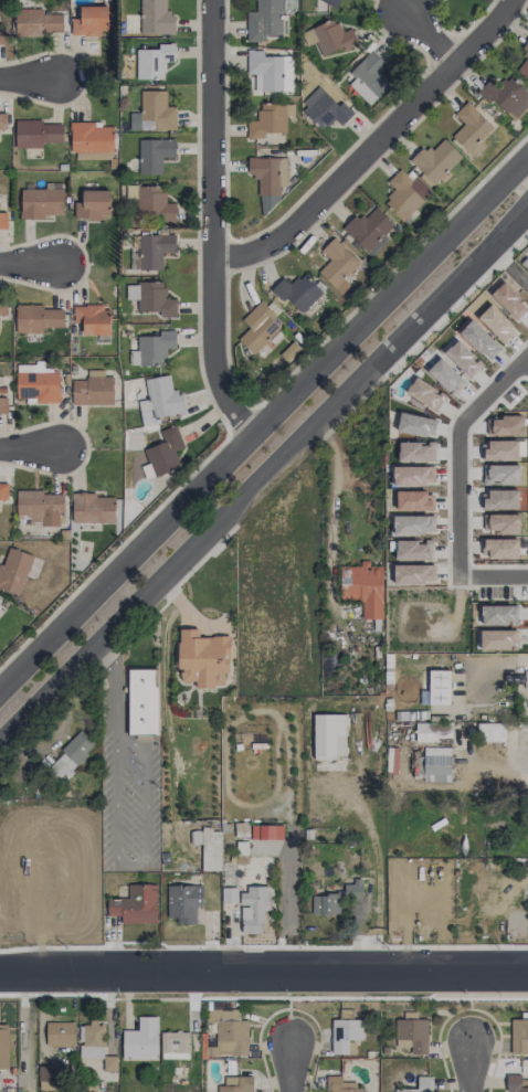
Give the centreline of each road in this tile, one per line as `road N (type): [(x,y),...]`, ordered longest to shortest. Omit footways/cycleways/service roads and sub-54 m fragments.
road 1 (secondary): [(0,743),(527,209)]
road 2 (secondary): [(527,164),(0,695)]
road 3 (tertiary): [(527,971),(0,972)]
road 4 (residential): [(214,0),(210,257),(218,381),(262,435)]
road 5 (residential): [(210,257),(252,253),(509,0)]
road 6 (residential): [(527,357),(463,417),(460,432),(464,575),(527,576)]

